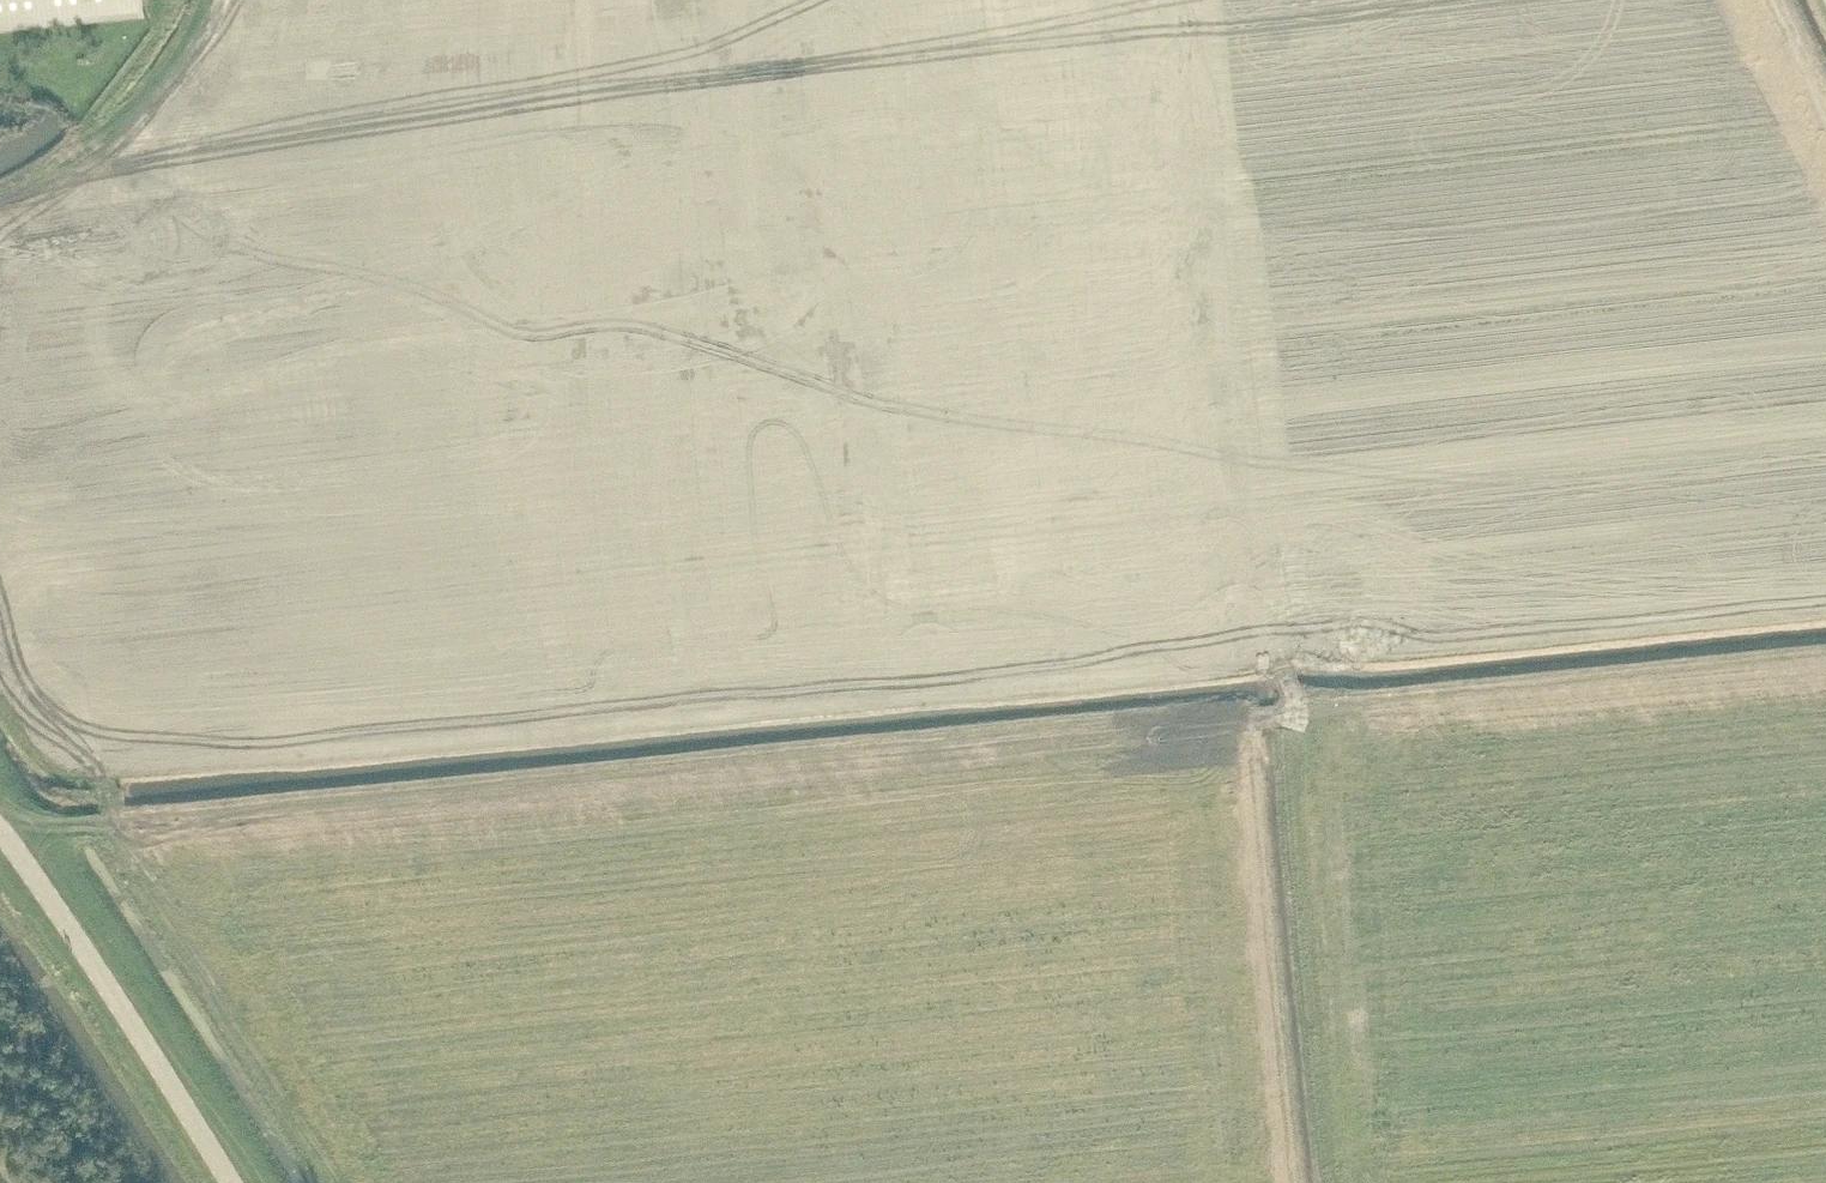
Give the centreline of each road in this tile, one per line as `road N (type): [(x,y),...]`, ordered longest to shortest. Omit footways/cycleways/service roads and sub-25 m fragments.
road 1 (unclassified): [(237,1182),(69,923),(0,831)]

